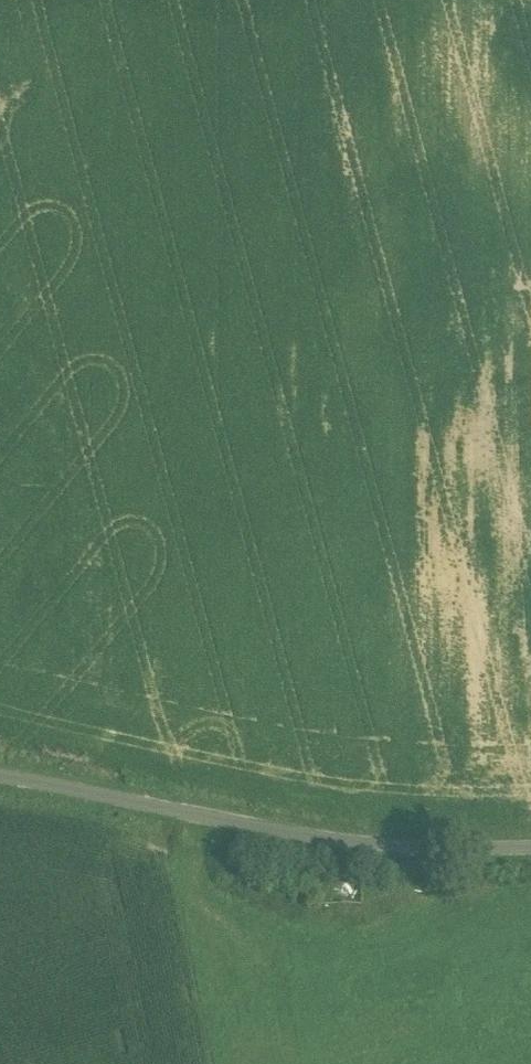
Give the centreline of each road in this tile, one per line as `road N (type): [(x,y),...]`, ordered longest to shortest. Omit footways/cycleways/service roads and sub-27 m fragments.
road 1 (unclassified): [(530,850),(361,846),(0,778)]

